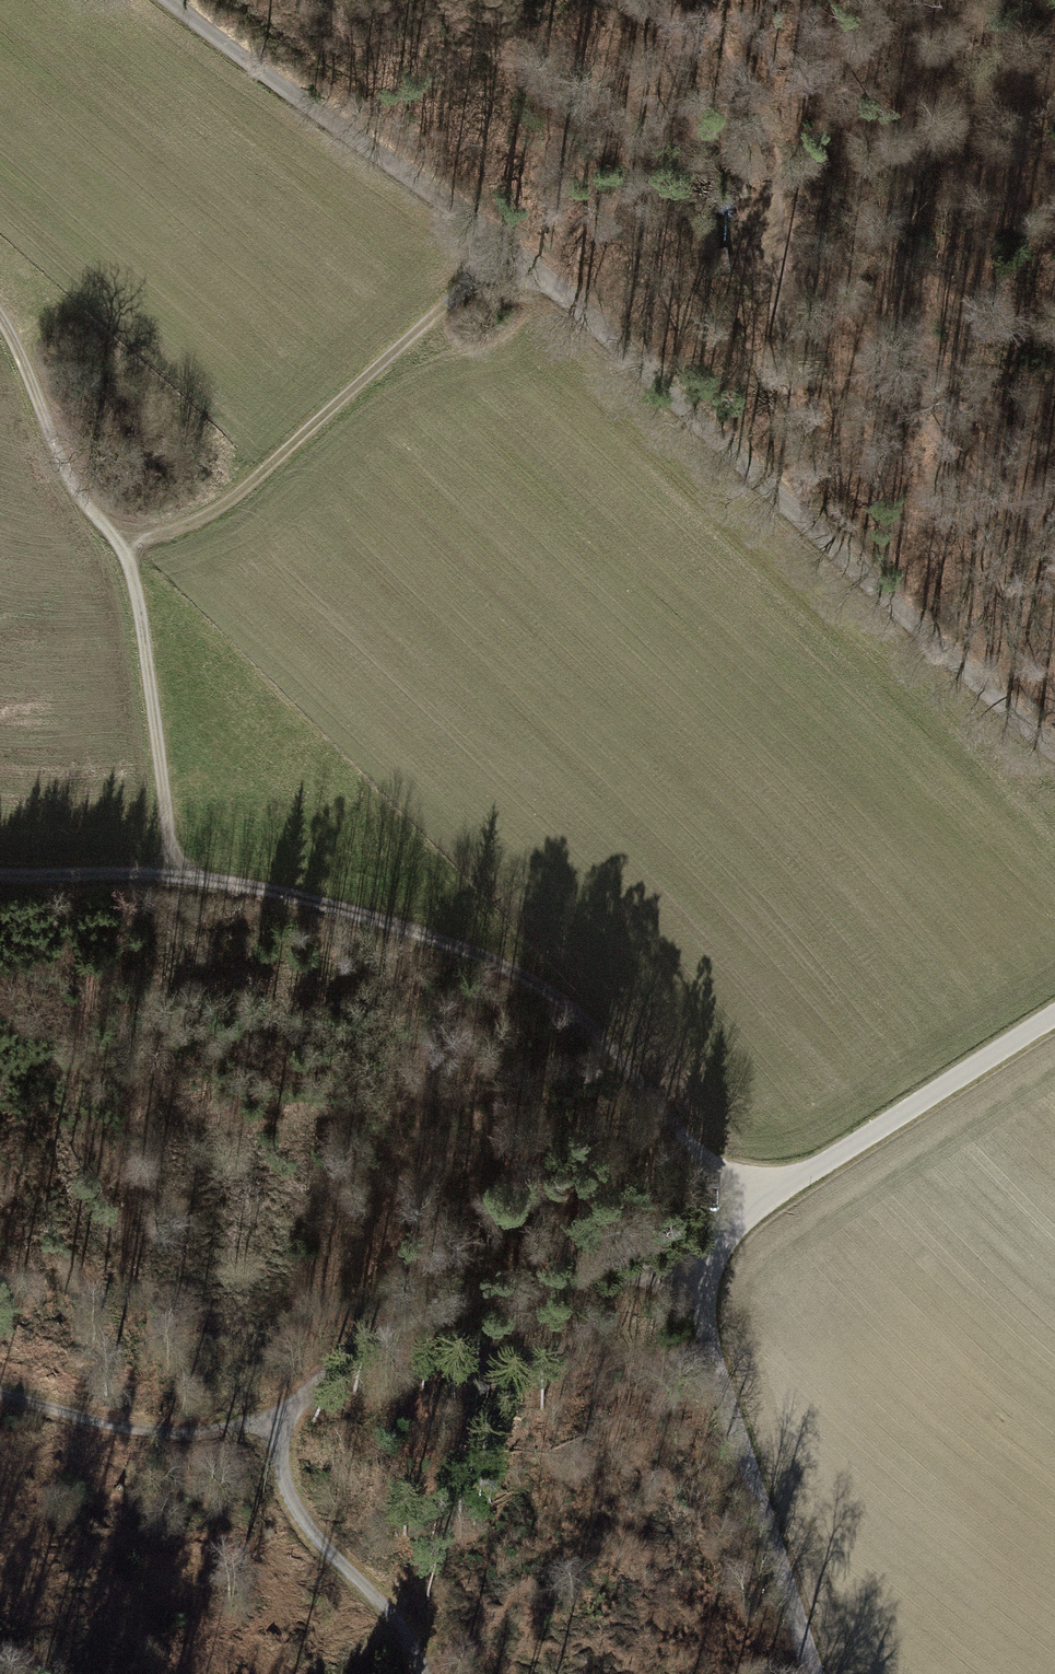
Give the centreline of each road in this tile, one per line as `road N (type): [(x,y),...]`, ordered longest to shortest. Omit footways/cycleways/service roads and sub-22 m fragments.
road 1 (track): [(166,0),(505,249),(1054,756)]
road 2 (track): [(0,876),(133,875),(220,884),(397,927),(512,968),(592,1028),(747,1213)]
road 3 (unclassified): [(1054,1014),(747,1213),(710,1258),(707,1345),(809,1673)]
road 4 (track): [(505,249),(247,488),(194,522),(129,545),(64,469),(0,316)]
road 5 (track): [(704,1277),(587,1282),(449,1305),(374,1339),(289,1408),(219,1427),(142,1429),(0,1394)]
road 6 (track): [(129,545),(174,878)]
road 7 (track): [(425,1673),(385,1603),(296,1506),(283,1470),(282,1426)]
road 8 (track): [(795,517),(780,399),(778,241)]

